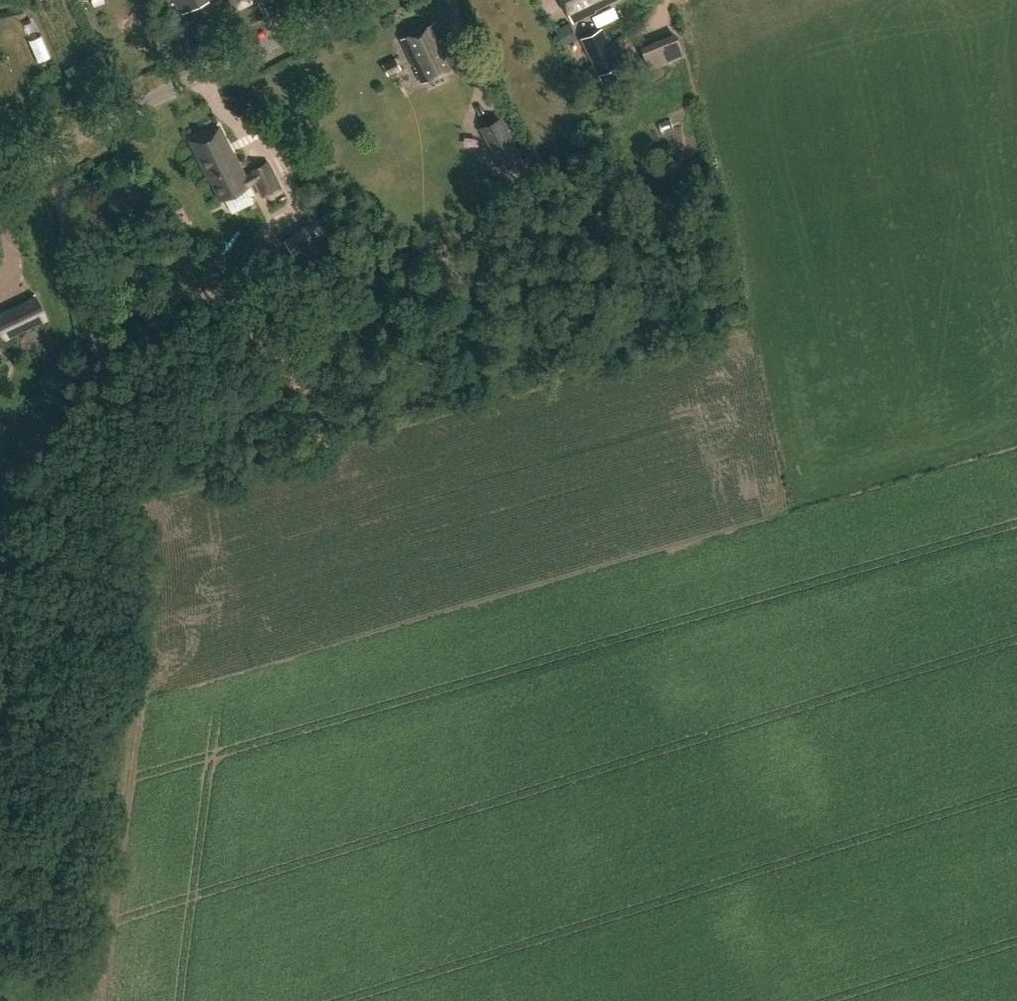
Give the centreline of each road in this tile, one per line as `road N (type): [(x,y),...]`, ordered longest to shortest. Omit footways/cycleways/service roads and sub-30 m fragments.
road 1 (track): [(93,1000),(152,582),(54,148)]
road 2 (unclassified): [(0,174),(355,0)]

